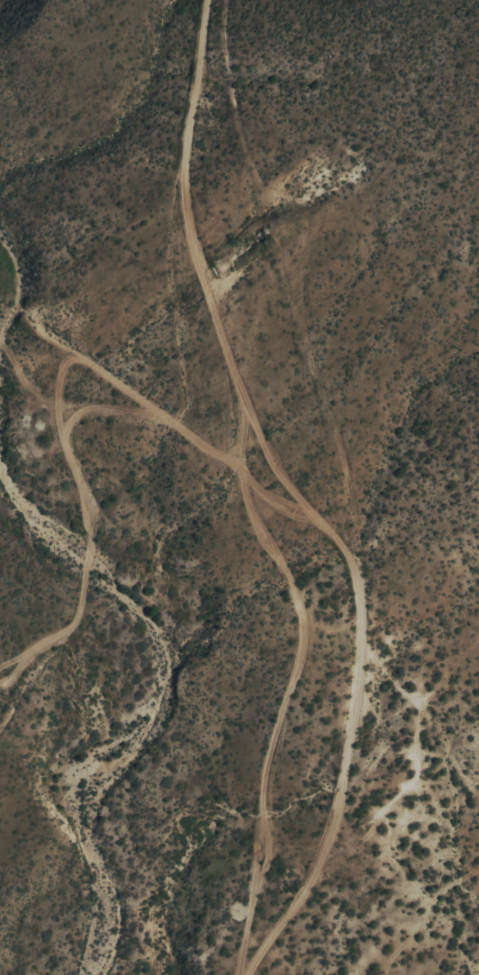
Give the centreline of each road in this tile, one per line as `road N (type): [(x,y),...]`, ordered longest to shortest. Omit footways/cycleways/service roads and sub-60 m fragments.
road 1 (track): [(250,974),(329,830),(359,615),(346,553),(266,458),(199,273),(182,187),(204,0)]
road 2 (track): [(250,414),(239,467),(249,512),(287,575),(303,633),(262,778),(240,974)]
road 3 (track): [(319,520),(76,358),(58,366),(56,399),(39,405),(0,349)]

